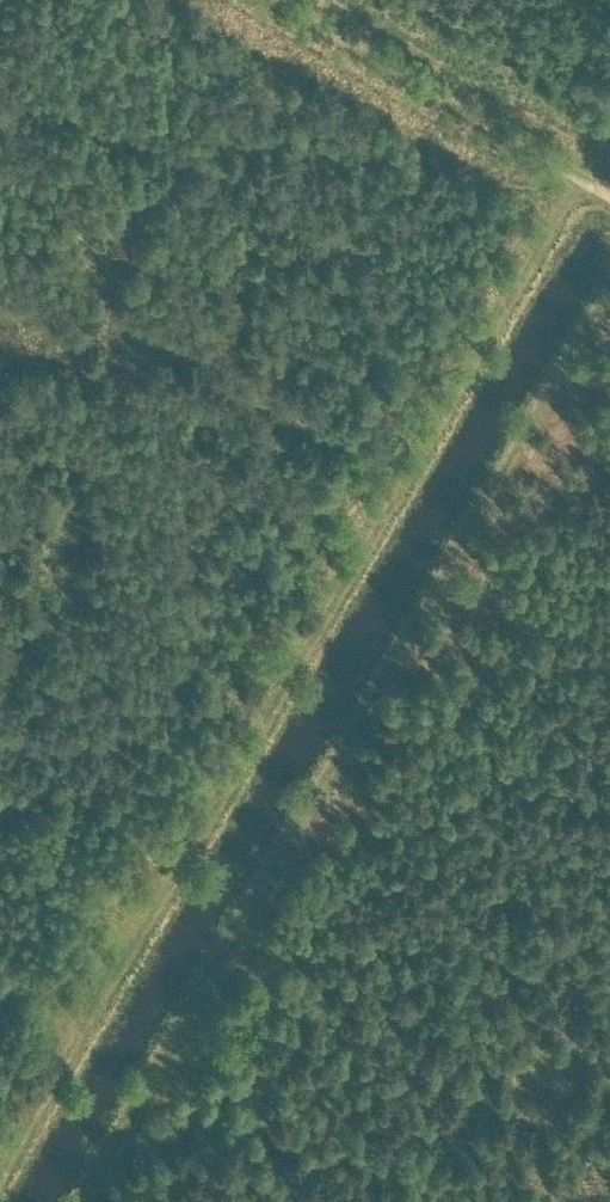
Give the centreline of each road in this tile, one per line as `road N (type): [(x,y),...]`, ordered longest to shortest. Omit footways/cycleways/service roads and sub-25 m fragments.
road 1 (track): [(584,178),(0,1180)]
road 2 (track): [(609,272),(70,1201)]
road 3 (track): [(609,193),(276,0)]

